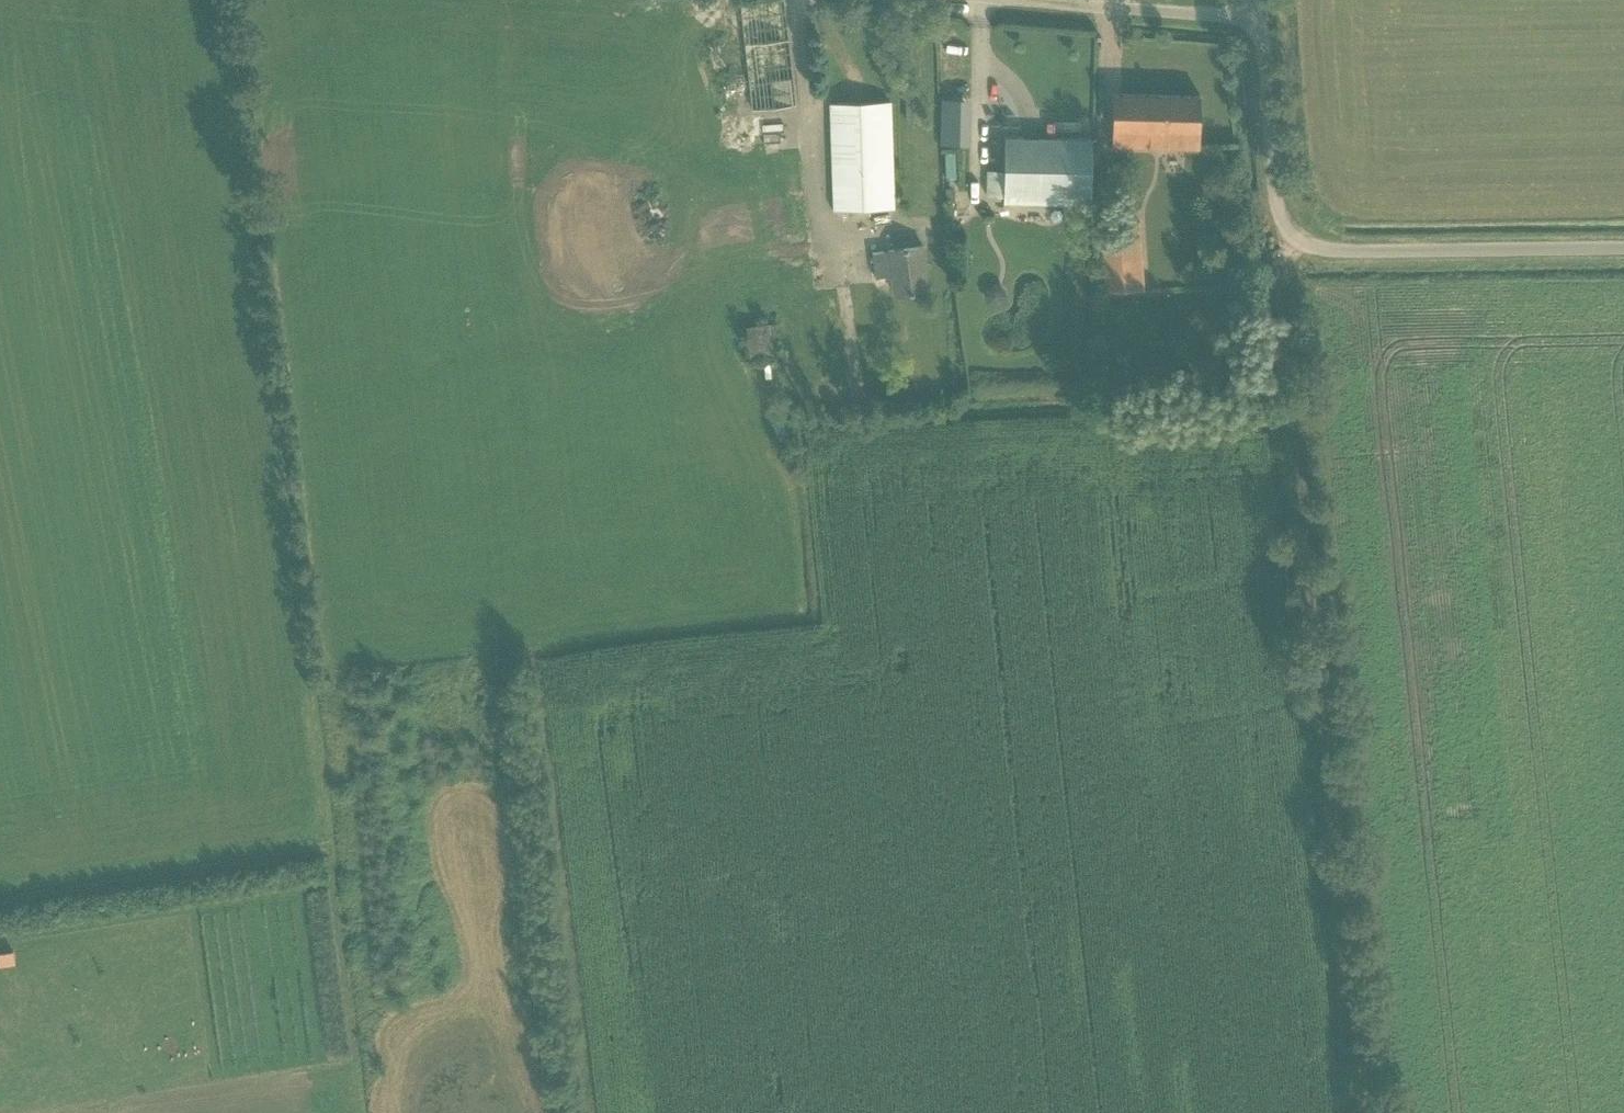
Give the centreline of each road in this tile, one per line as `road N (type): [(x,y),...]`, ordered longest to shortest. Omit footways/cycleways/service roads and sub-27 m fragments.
road 1 (track): [(1293,240),(1284,307),(1366,1112)]
road 2 (unclassified): [(1623,247),(1328,250),(1293,240),(1277,217),(1262,23)]
road 3 (unclassified): [(1020,0),(1262,23)]

